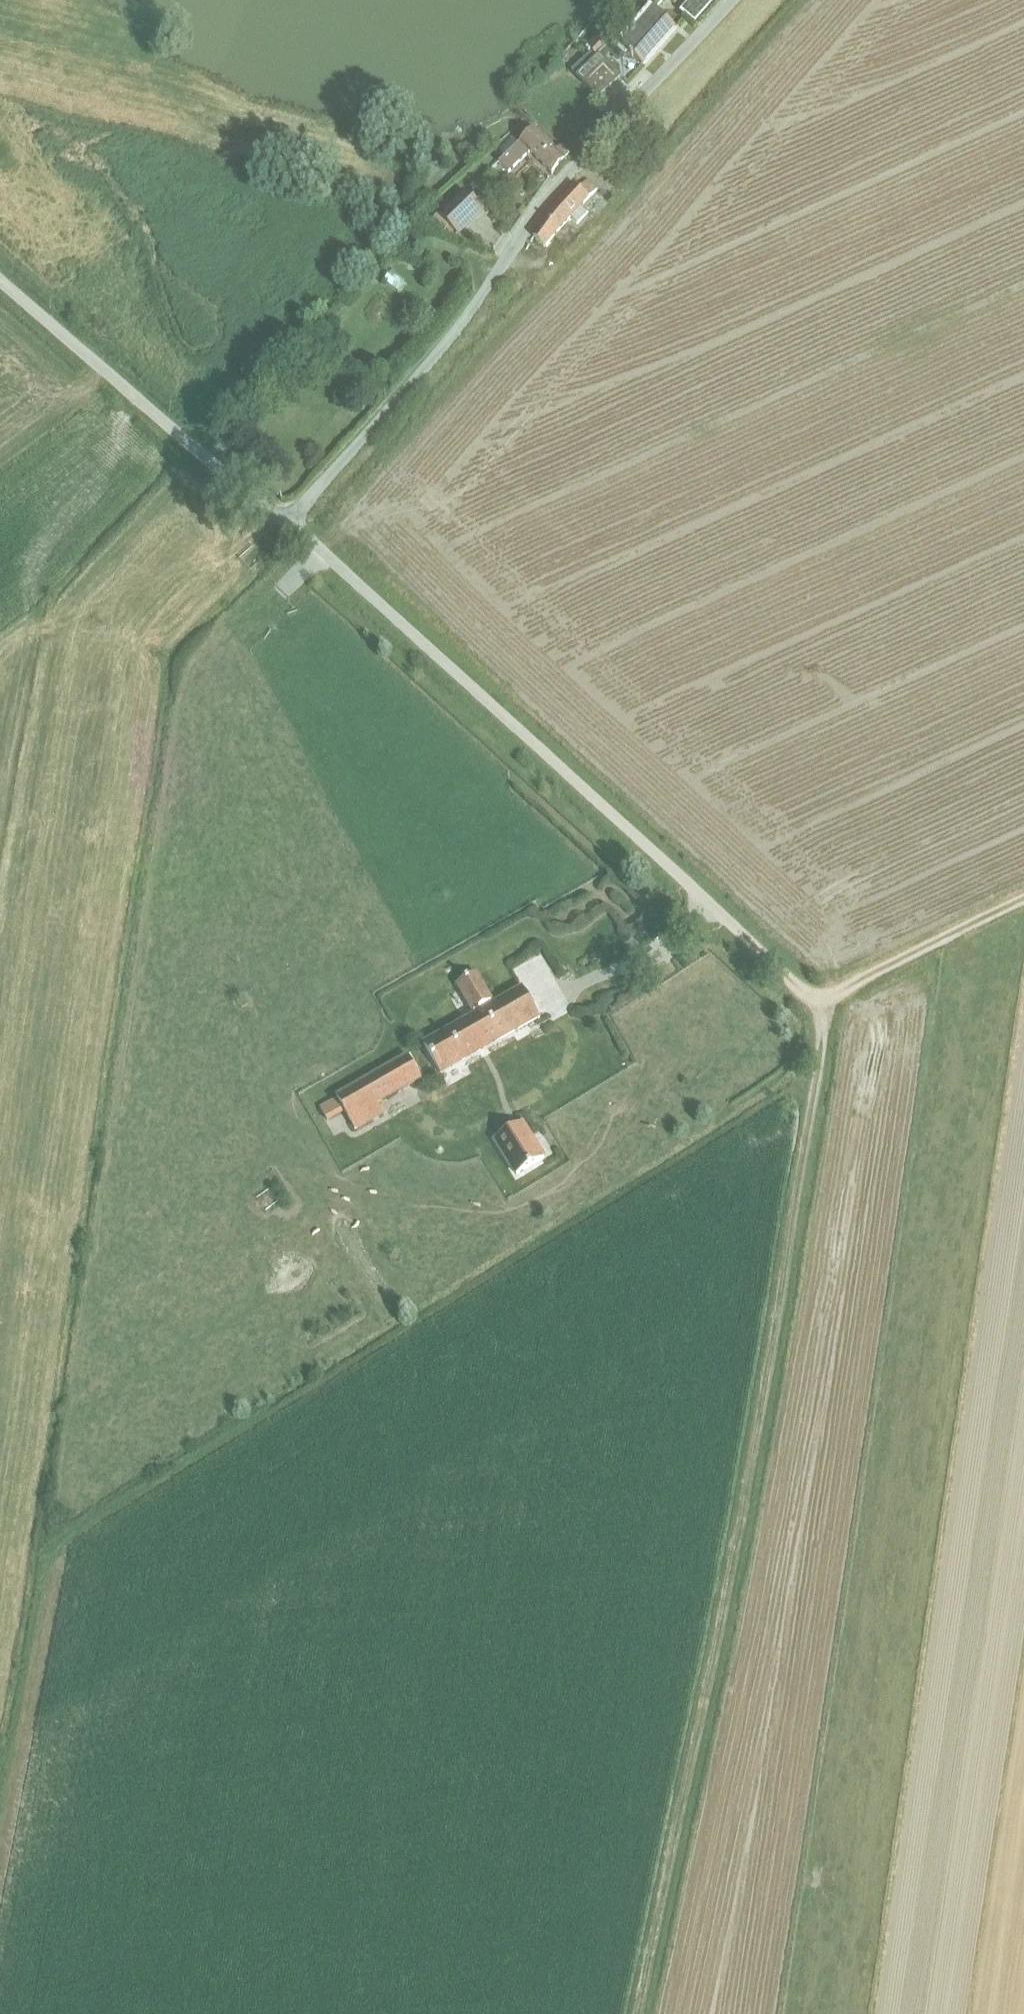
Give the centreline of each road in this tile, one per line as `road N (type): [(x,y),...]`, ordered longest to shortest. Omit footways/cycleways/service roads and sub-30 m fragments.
road 1 (track): [(823,1031),(728,1584),(638,2013)]
road 2 (unclassified): [(288,524),(789,976),(819,1008),(823,1031)]
road 3 (unclassified): [(288,524),(440,354),(589,154),(735,0)]
road 4 (unclassified): [(0,279),(288,524)]
road 5 (track): [(819,1008),(935,938),(1023,896)]

